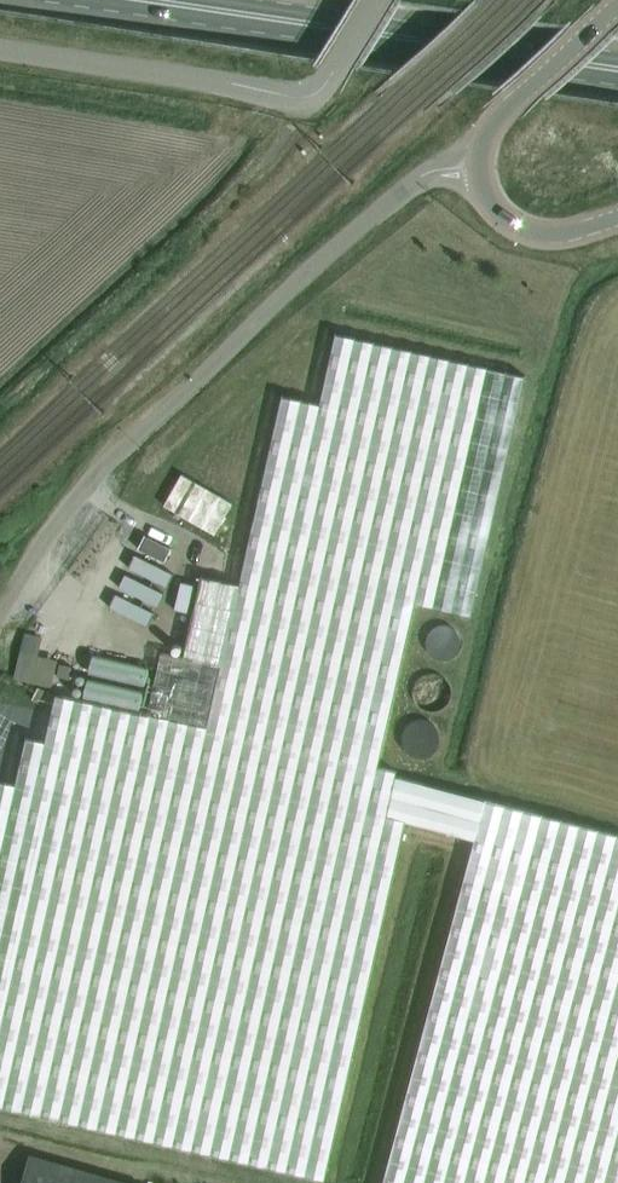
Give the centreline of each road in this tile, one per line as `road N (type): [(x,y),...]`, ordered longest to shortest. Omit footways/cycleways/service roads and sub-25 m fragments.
road 1 (unclassified): [(0,615),(89,480),(302,274),(415,179),(478,170)]
road 2 (secondary): [(168,0),(617,66)]
road 3 (unclassified): [(0,49),(299,99),(325,84),(378,0)]
road 4 (tertiary): [(478,170),(483,138),(497,117),(617,6)]
road 5 (tertiary): [(617,218),(571,233),(525,230),(489,203),(478,170)]

